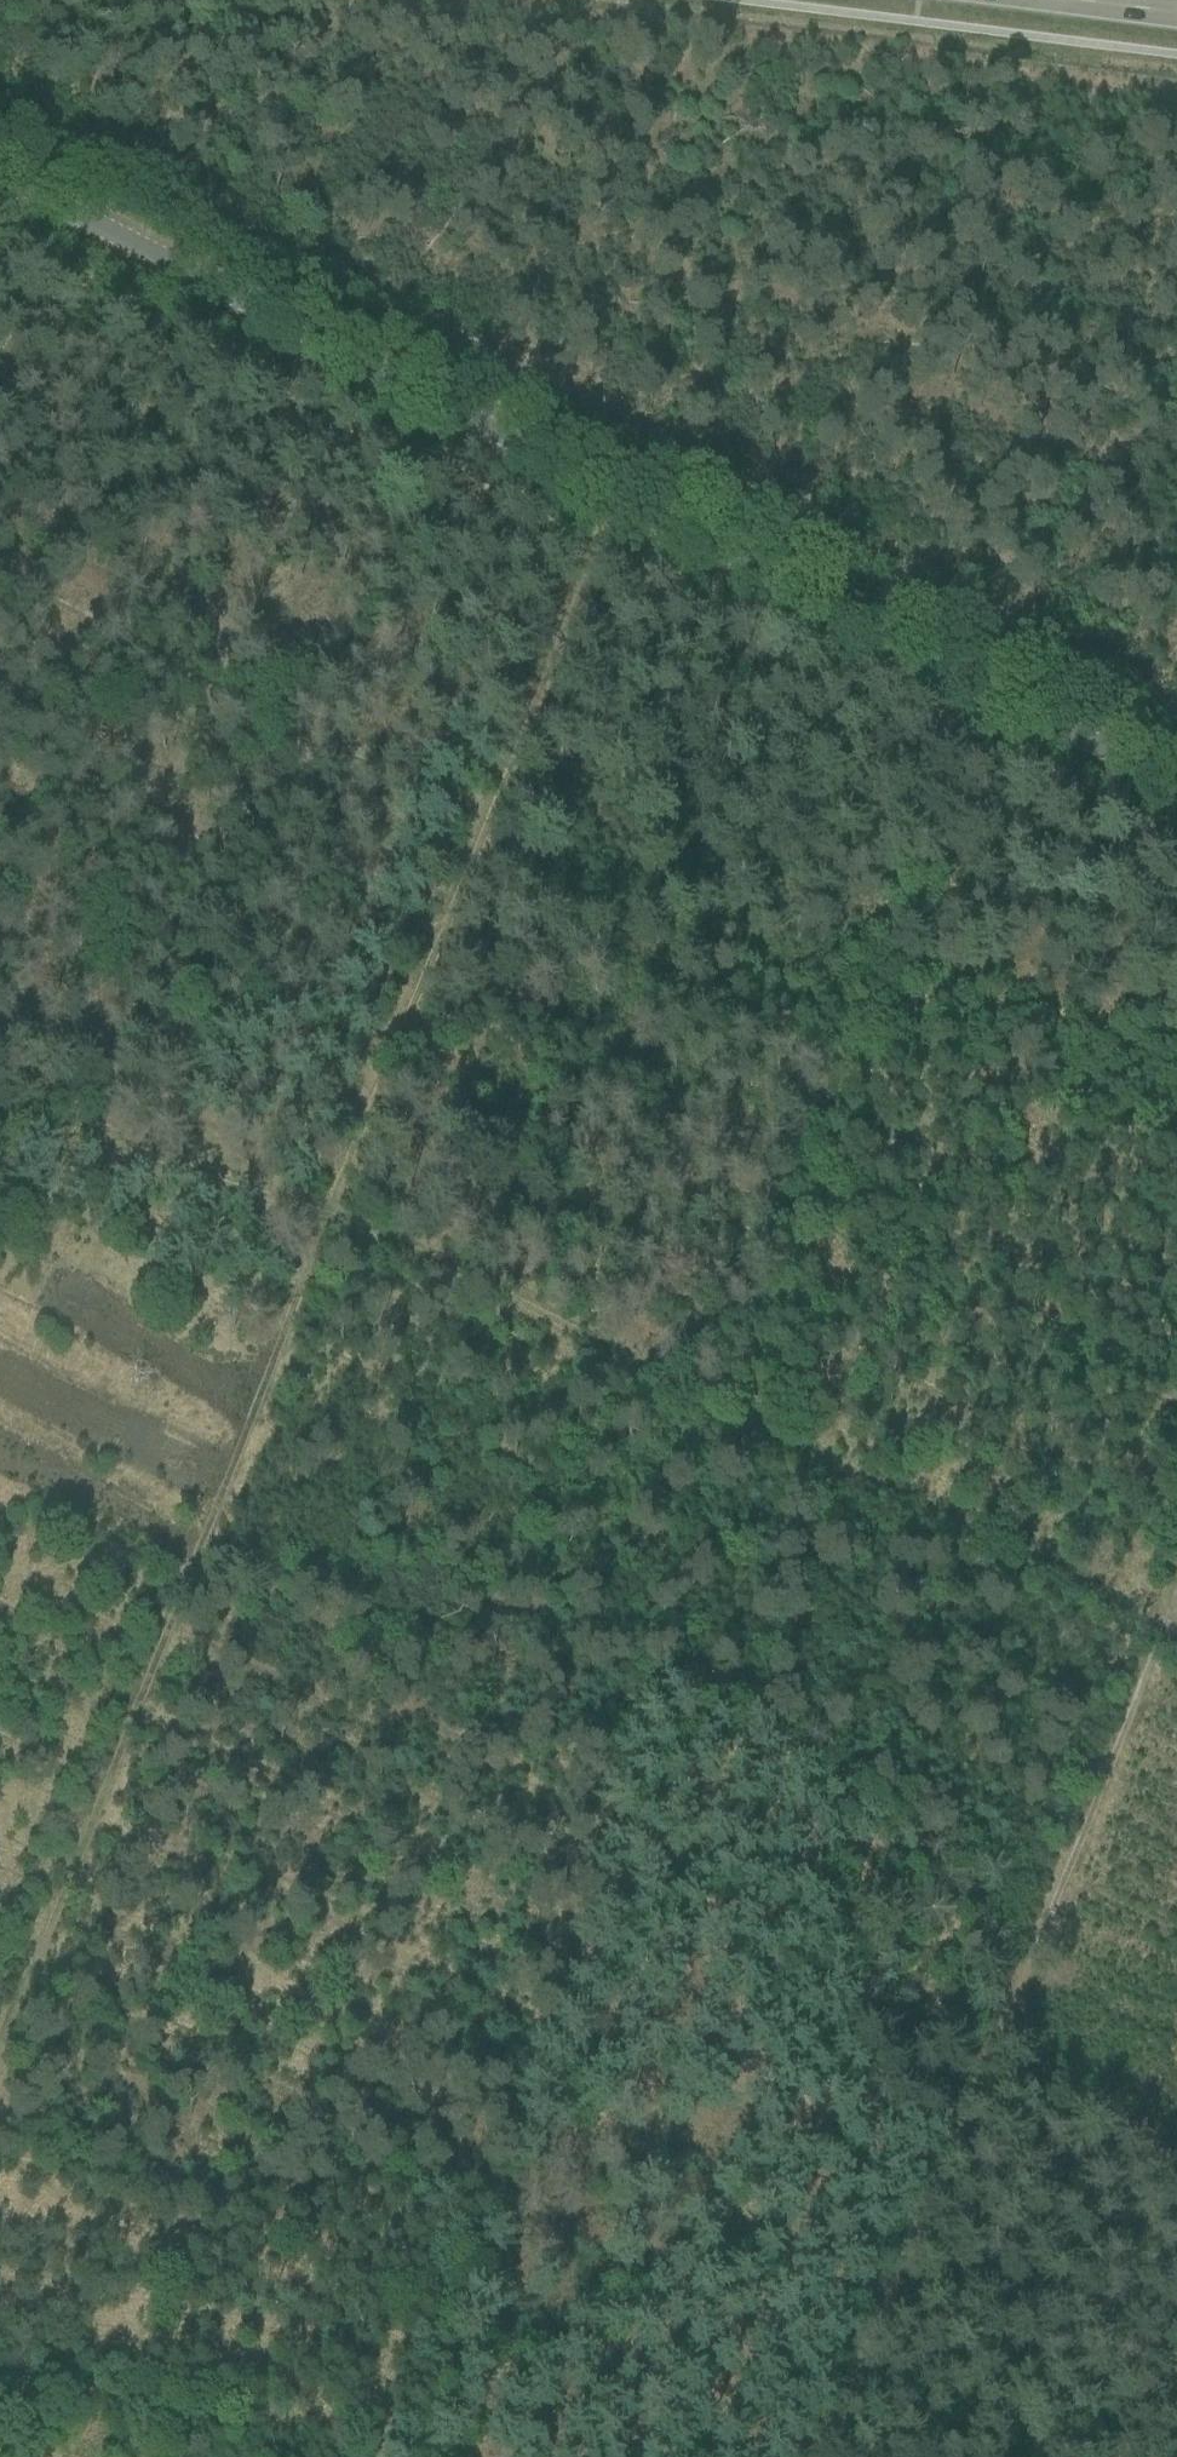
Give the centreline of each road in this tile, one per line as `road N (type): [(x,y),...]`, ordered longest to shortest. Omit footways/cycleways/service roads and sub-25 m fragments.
road 1 (unclassified): [(1176,788),(0,174)]
road 2 (track): [(1160,1630),(328,1231),(0,1132)]
road 3 (track): [(1160,1630),(816,2456)]
road 4 (track): [(0,2345),(202,2395),(399,2456)]

